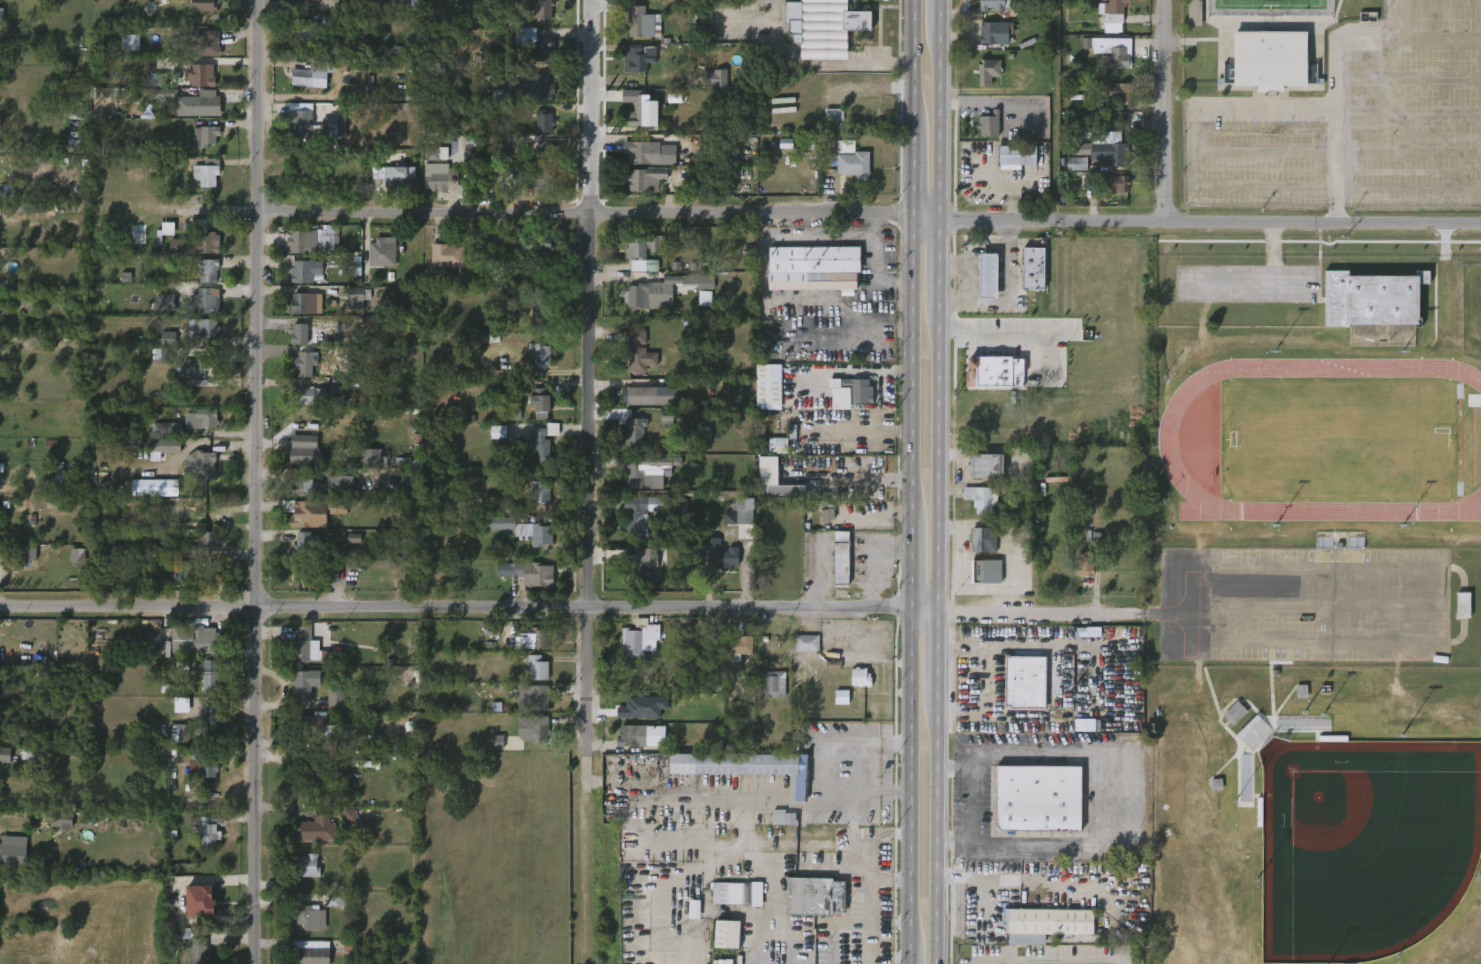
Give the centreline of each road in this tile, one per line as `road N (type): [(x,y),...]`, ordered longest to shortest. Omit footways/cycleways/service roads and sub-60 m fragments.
road 1 (residential): [(250,963),(262,0)]
road 2 (residential): [(0,607),(911,614)]
road 3 (residential): [(585,795),(589,0)]
road 4 (residential): [(192,210),(914,220)]
road 5 (residential): [(939,221),(1480,225)]
road 6 (primary): [(911,614),(910,946)]
road 7 (primary): [(938,614),(939,309)]
road 8 (primary): [(914,220),(912,516)]
road 9 (primary): [(936,963),(937,704)]
road 10 (residential): [(1172,227),(1172,0)]
road 11 (residential): [(938,614),(1137,613)]
road 12 (primary): [(939,221),(940,30)]
road 13 (primary): [(914,0),(914,127)]

